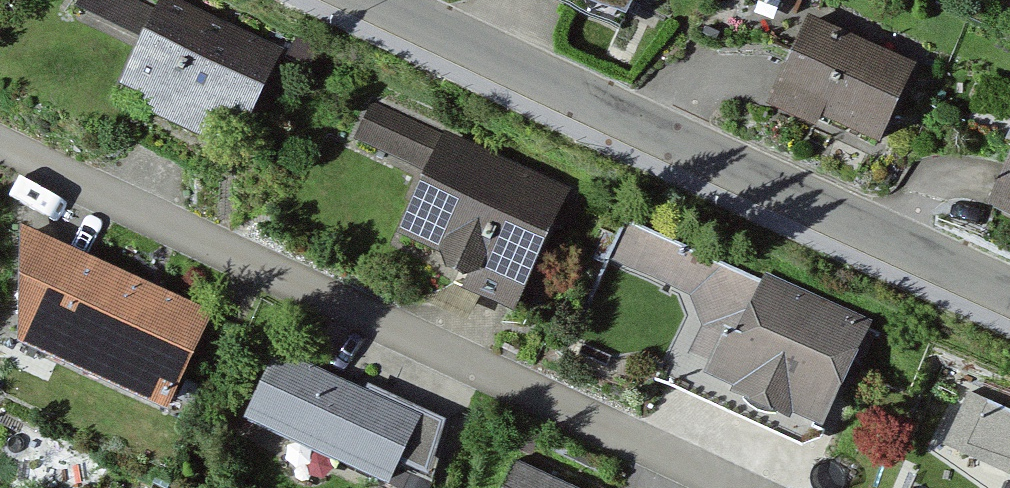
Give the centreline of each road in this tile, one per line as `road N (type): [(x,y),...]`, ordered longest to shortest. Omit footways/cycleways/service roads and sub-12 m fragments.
road 1 (residential): [(736,487),(0,141)]
road 2 (residential): [(376,0),(1009,295)]

